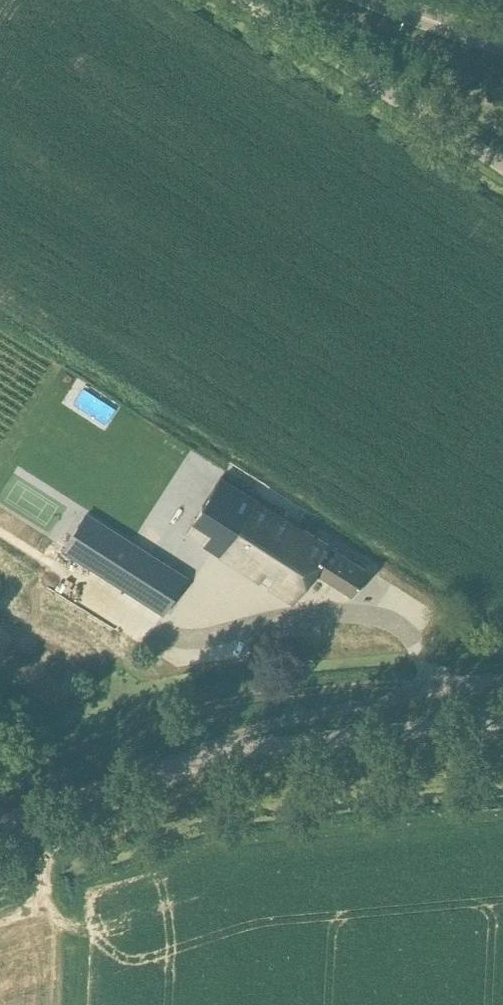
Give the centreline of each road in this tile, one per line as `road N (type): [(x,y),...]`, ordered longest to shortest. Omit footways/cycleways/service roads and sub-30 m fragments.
road 1 (unclassified): [(194,758),(249,728),(502,678)]
road 2 (unclassified): [(502,165),(239,0)]
road 3 (tertiary): [(194,758),(502,721)]
road 4 (track): [(39,896),(52,854),(194,758)]
road 5 (tertiary): [(0,823),(194,758)]
road 6 (secondary): [(502,44),(384,0)]

